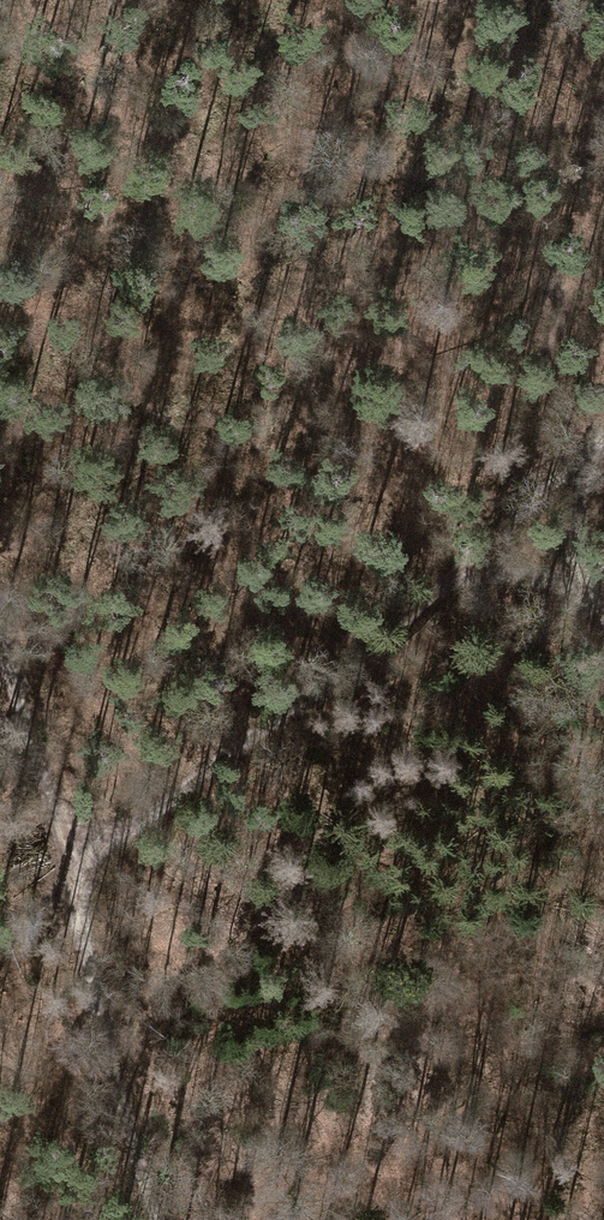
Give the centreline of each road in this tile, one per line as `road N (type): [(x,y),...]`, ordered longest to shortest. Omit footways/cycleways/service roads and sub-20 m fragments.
road 1 (track): [(603,437),(293,710),(64,888)]
road 2 (track): [(180,1219),(64,888),(0,658)]
road 3 (track): [(568,476),(571,575),(481,547)]

